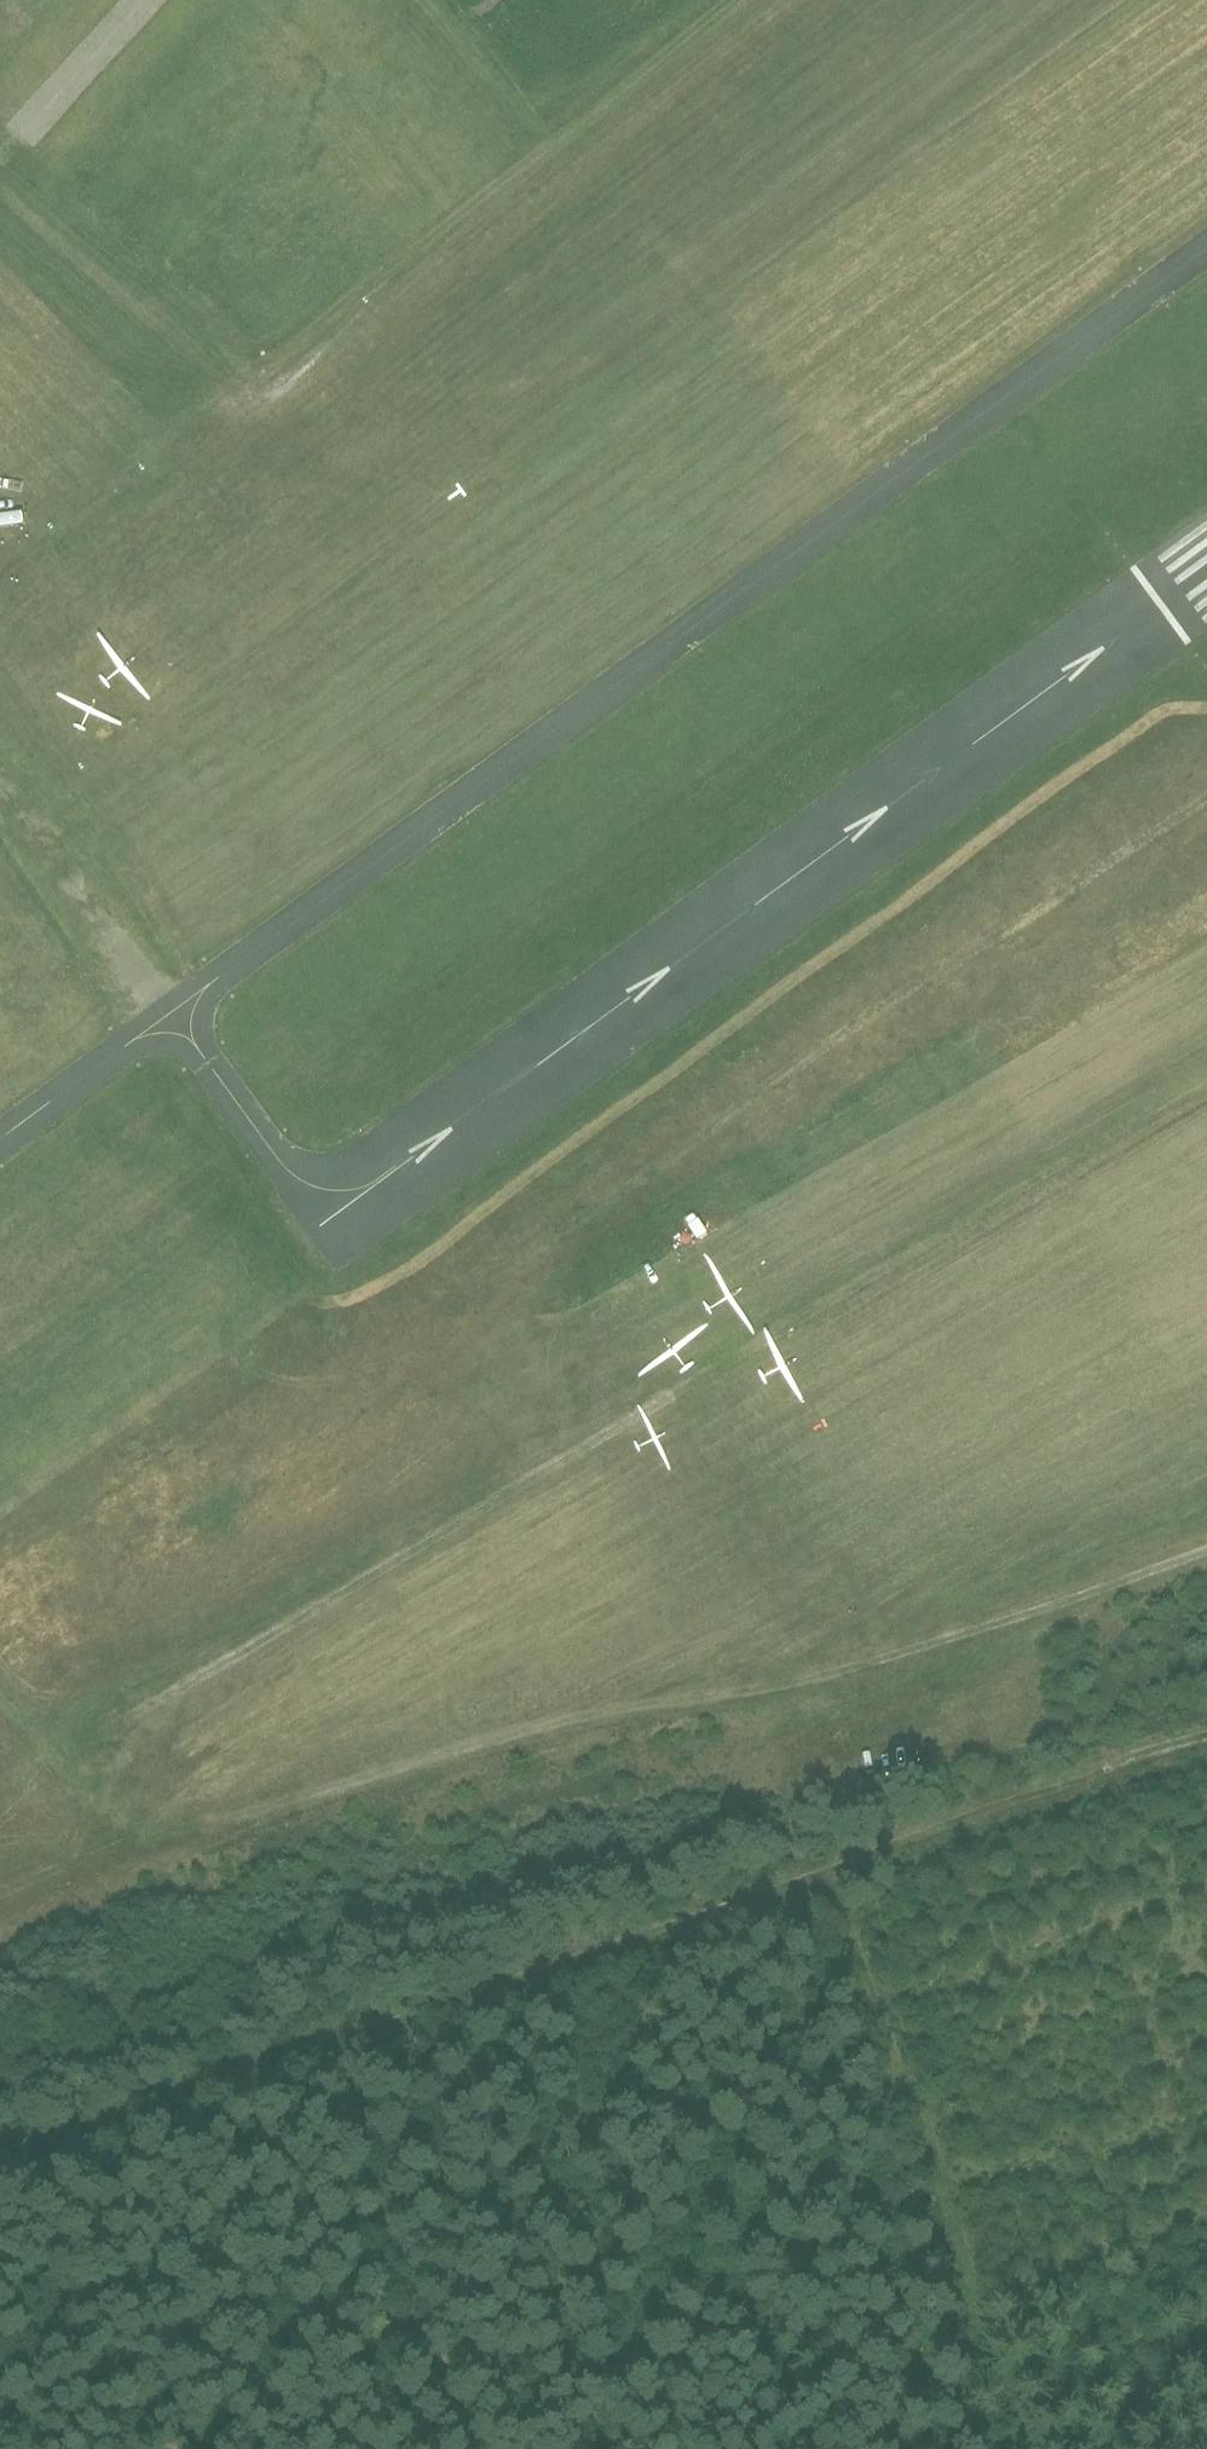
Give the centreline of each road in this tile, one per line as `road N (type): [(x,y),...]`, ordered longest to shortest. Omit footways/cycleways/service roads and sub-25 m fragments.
road 1 (track): [(1206,1746),(0,2151)]
road 2 (track): [(1035,2448),(844,1870)]

